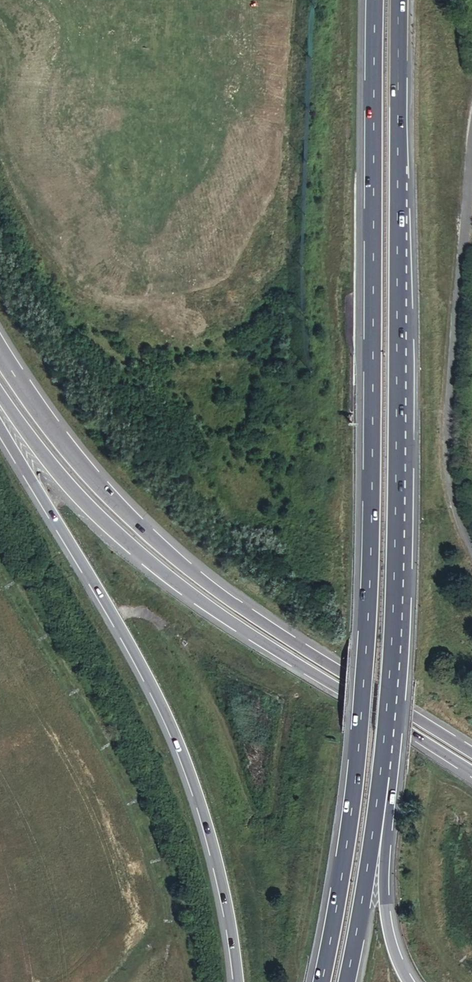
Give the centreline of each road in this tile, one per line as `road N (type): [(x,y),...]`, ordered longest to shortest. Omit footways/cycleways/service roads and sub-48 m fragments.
road 1 (trunk): [(377,0),(370,602),(355,787),(323,981)]
road 2 (trunk): [(382,777),(397,587),(400,0)]
road 3 (trunk): [(471,754),(166,553),(30,405),(0,356)]
road 4 (trunk): [(0,424),(174,725),(221,865),(241,981)]
road 5 (trunk): [(0,393),(70,487),(156,567),(471,772)]
road 6 (unclassified): [(471,554),(446,457),(471,143)]
road 7 (trunk): [(411,981),(390,916),(390,800),(382,777)]
road 8 (trunk): [(348,981),(382,777)]

